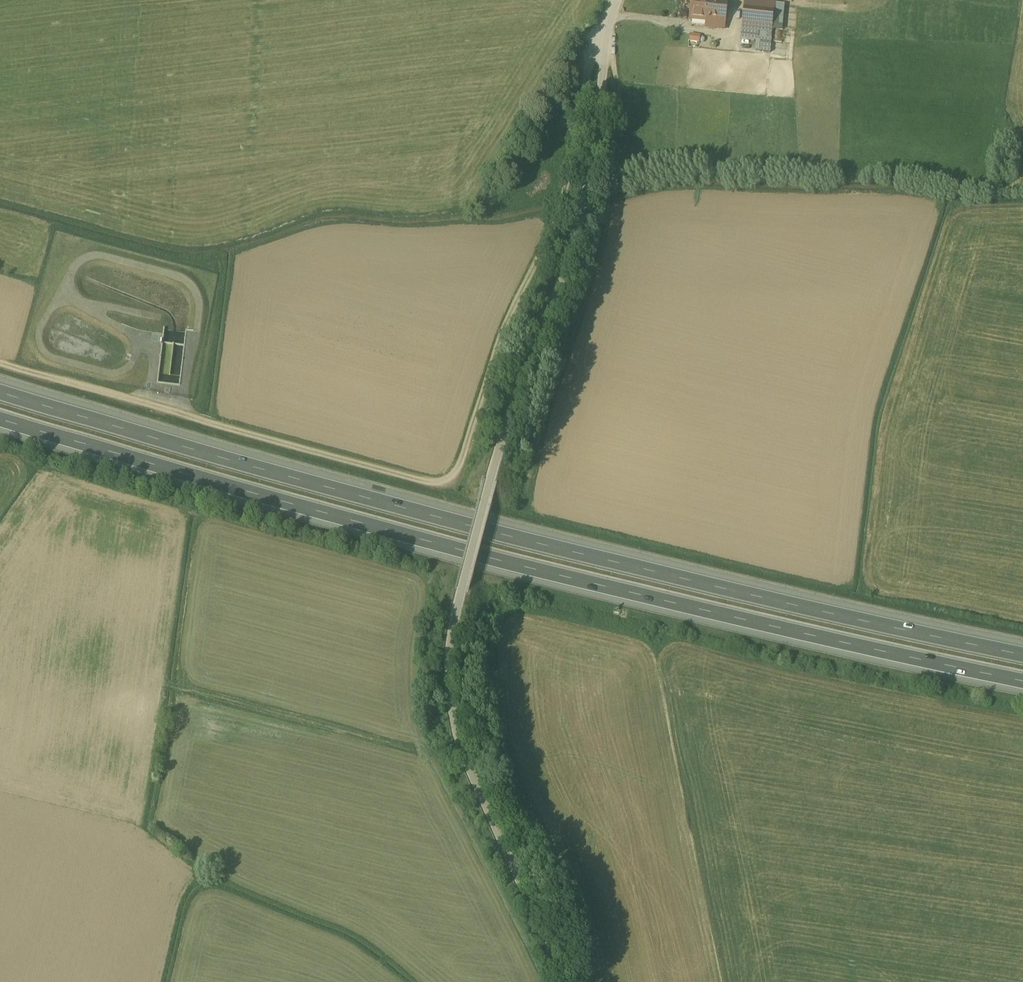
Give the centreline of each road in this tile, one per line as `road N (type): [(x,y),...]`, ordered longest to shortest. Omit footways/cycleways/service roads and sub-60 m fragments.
road 1 (motorway): [(1022,657),(480,532),(0,394)]
road 2 (motorway): [(0,424),(463,554),(1022,684)]
road 3 (unclassified): [(561,981),(463,754),(449,662),(491,484),(580,233),(620,0)]
road 4 (track): [(58,380),(453,481),(508,320),(565,195),(591,58),(607,44)]
road 5 (track): [(614,174),(620,98),(607,44)]

